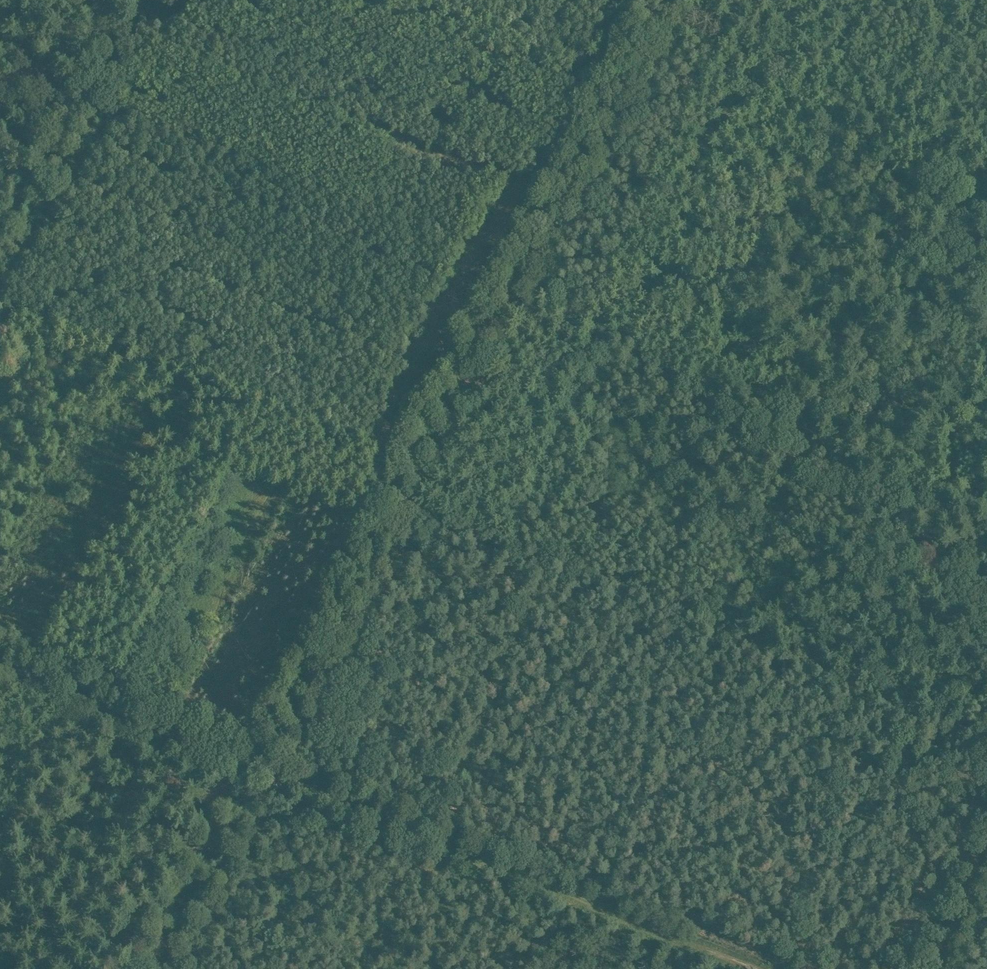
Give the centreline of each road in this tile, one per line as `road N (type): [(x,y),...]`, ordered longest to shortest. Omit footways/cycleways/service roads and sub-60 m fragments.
road 1 (track): [(0,665),(251,763),(526,265)]
road 2 (track): [(526,265),(803,460),(873,269),(939,135),(986,157)]
road 3 (track): [(571,892),(251,763),(142,968)]
road 4 (track): [(402,491),(726,626)]
road 5 (track): [(726,626),(571,892)]
road 6 (track): [(939,135),(659,13)]
road 7 (track): [(526,265),(665,0)]
road 8 (track): [(986,736),(726,626)]
road 9 (track): [(571,892),(760,968)]
road 10 (track): [(986,840),(932,968)]

